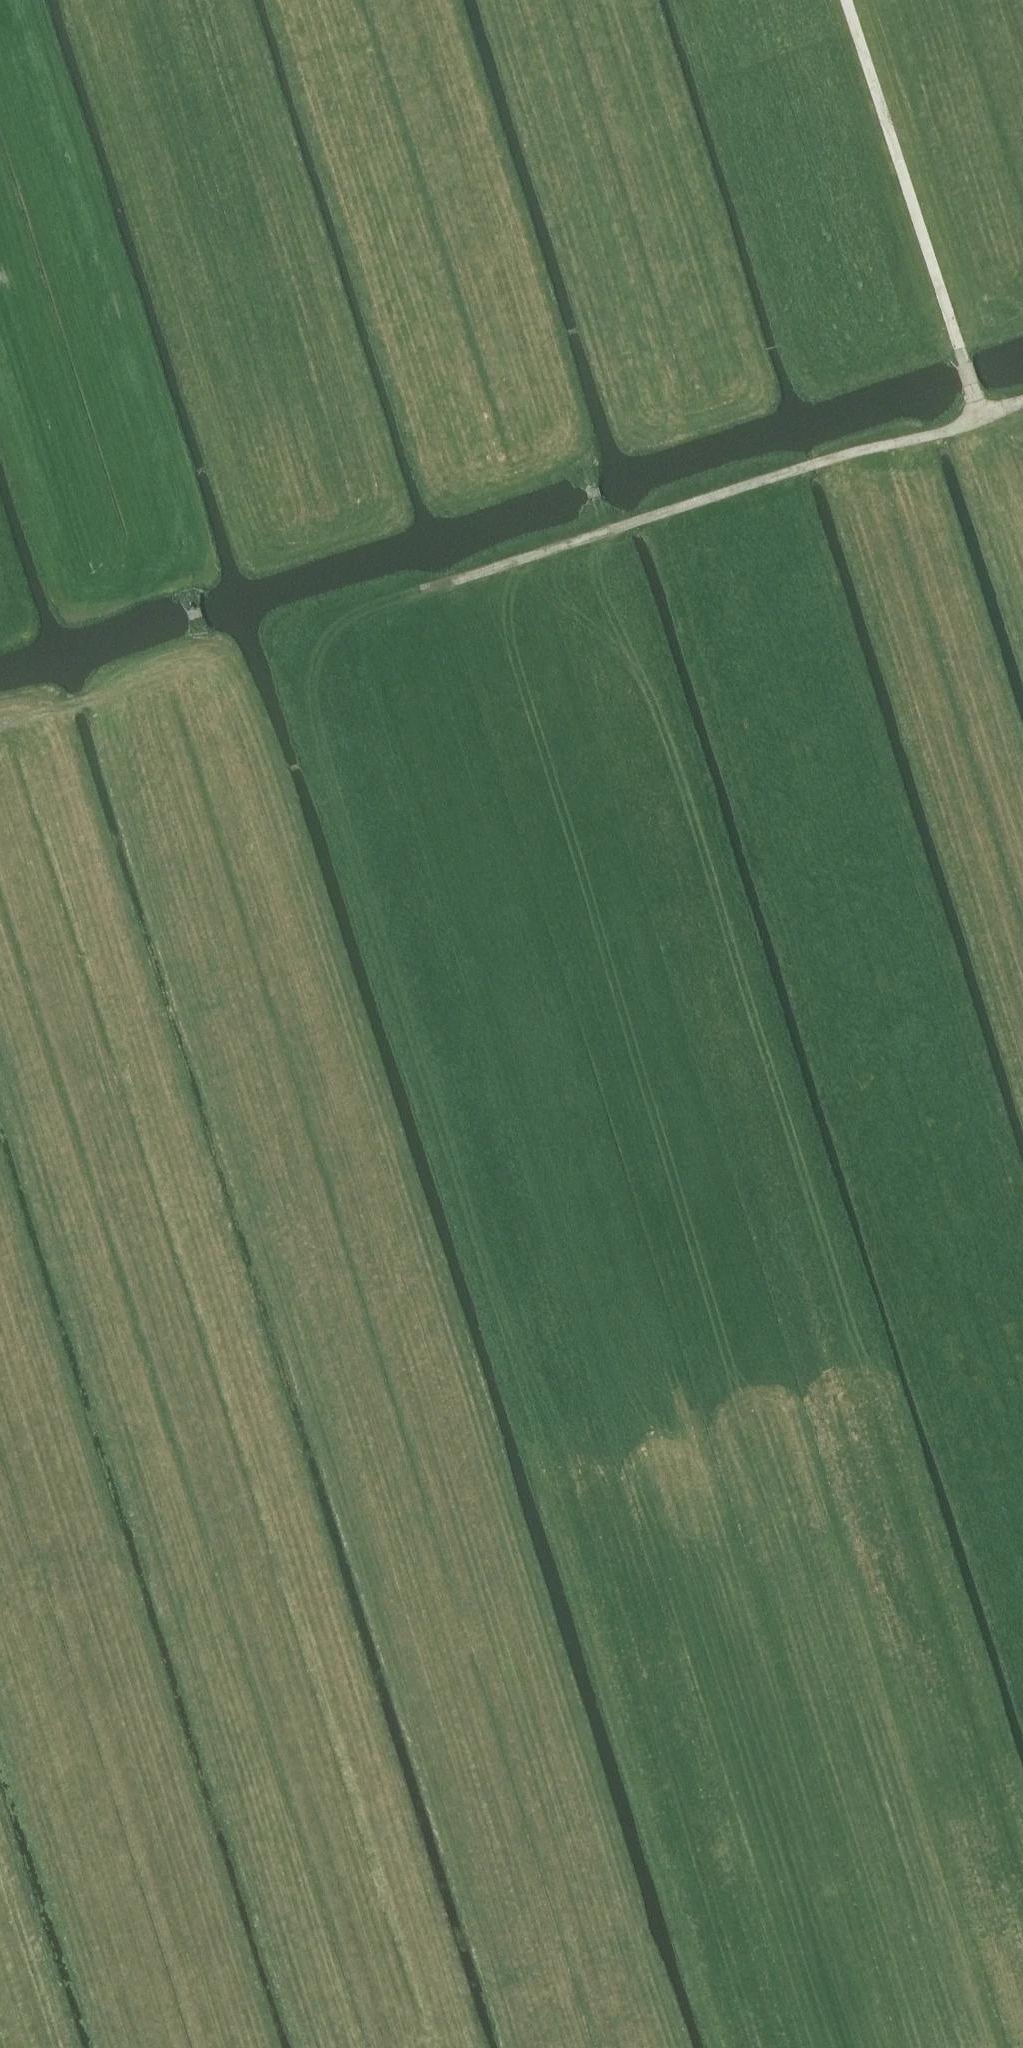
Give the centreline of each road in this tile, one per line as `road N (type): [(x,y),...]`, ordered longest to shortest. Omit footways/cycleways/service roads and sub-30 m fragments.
road 1 (track): [(422,591),(1022,399)]
road 2 (track): [(982,415),(846,0)]

